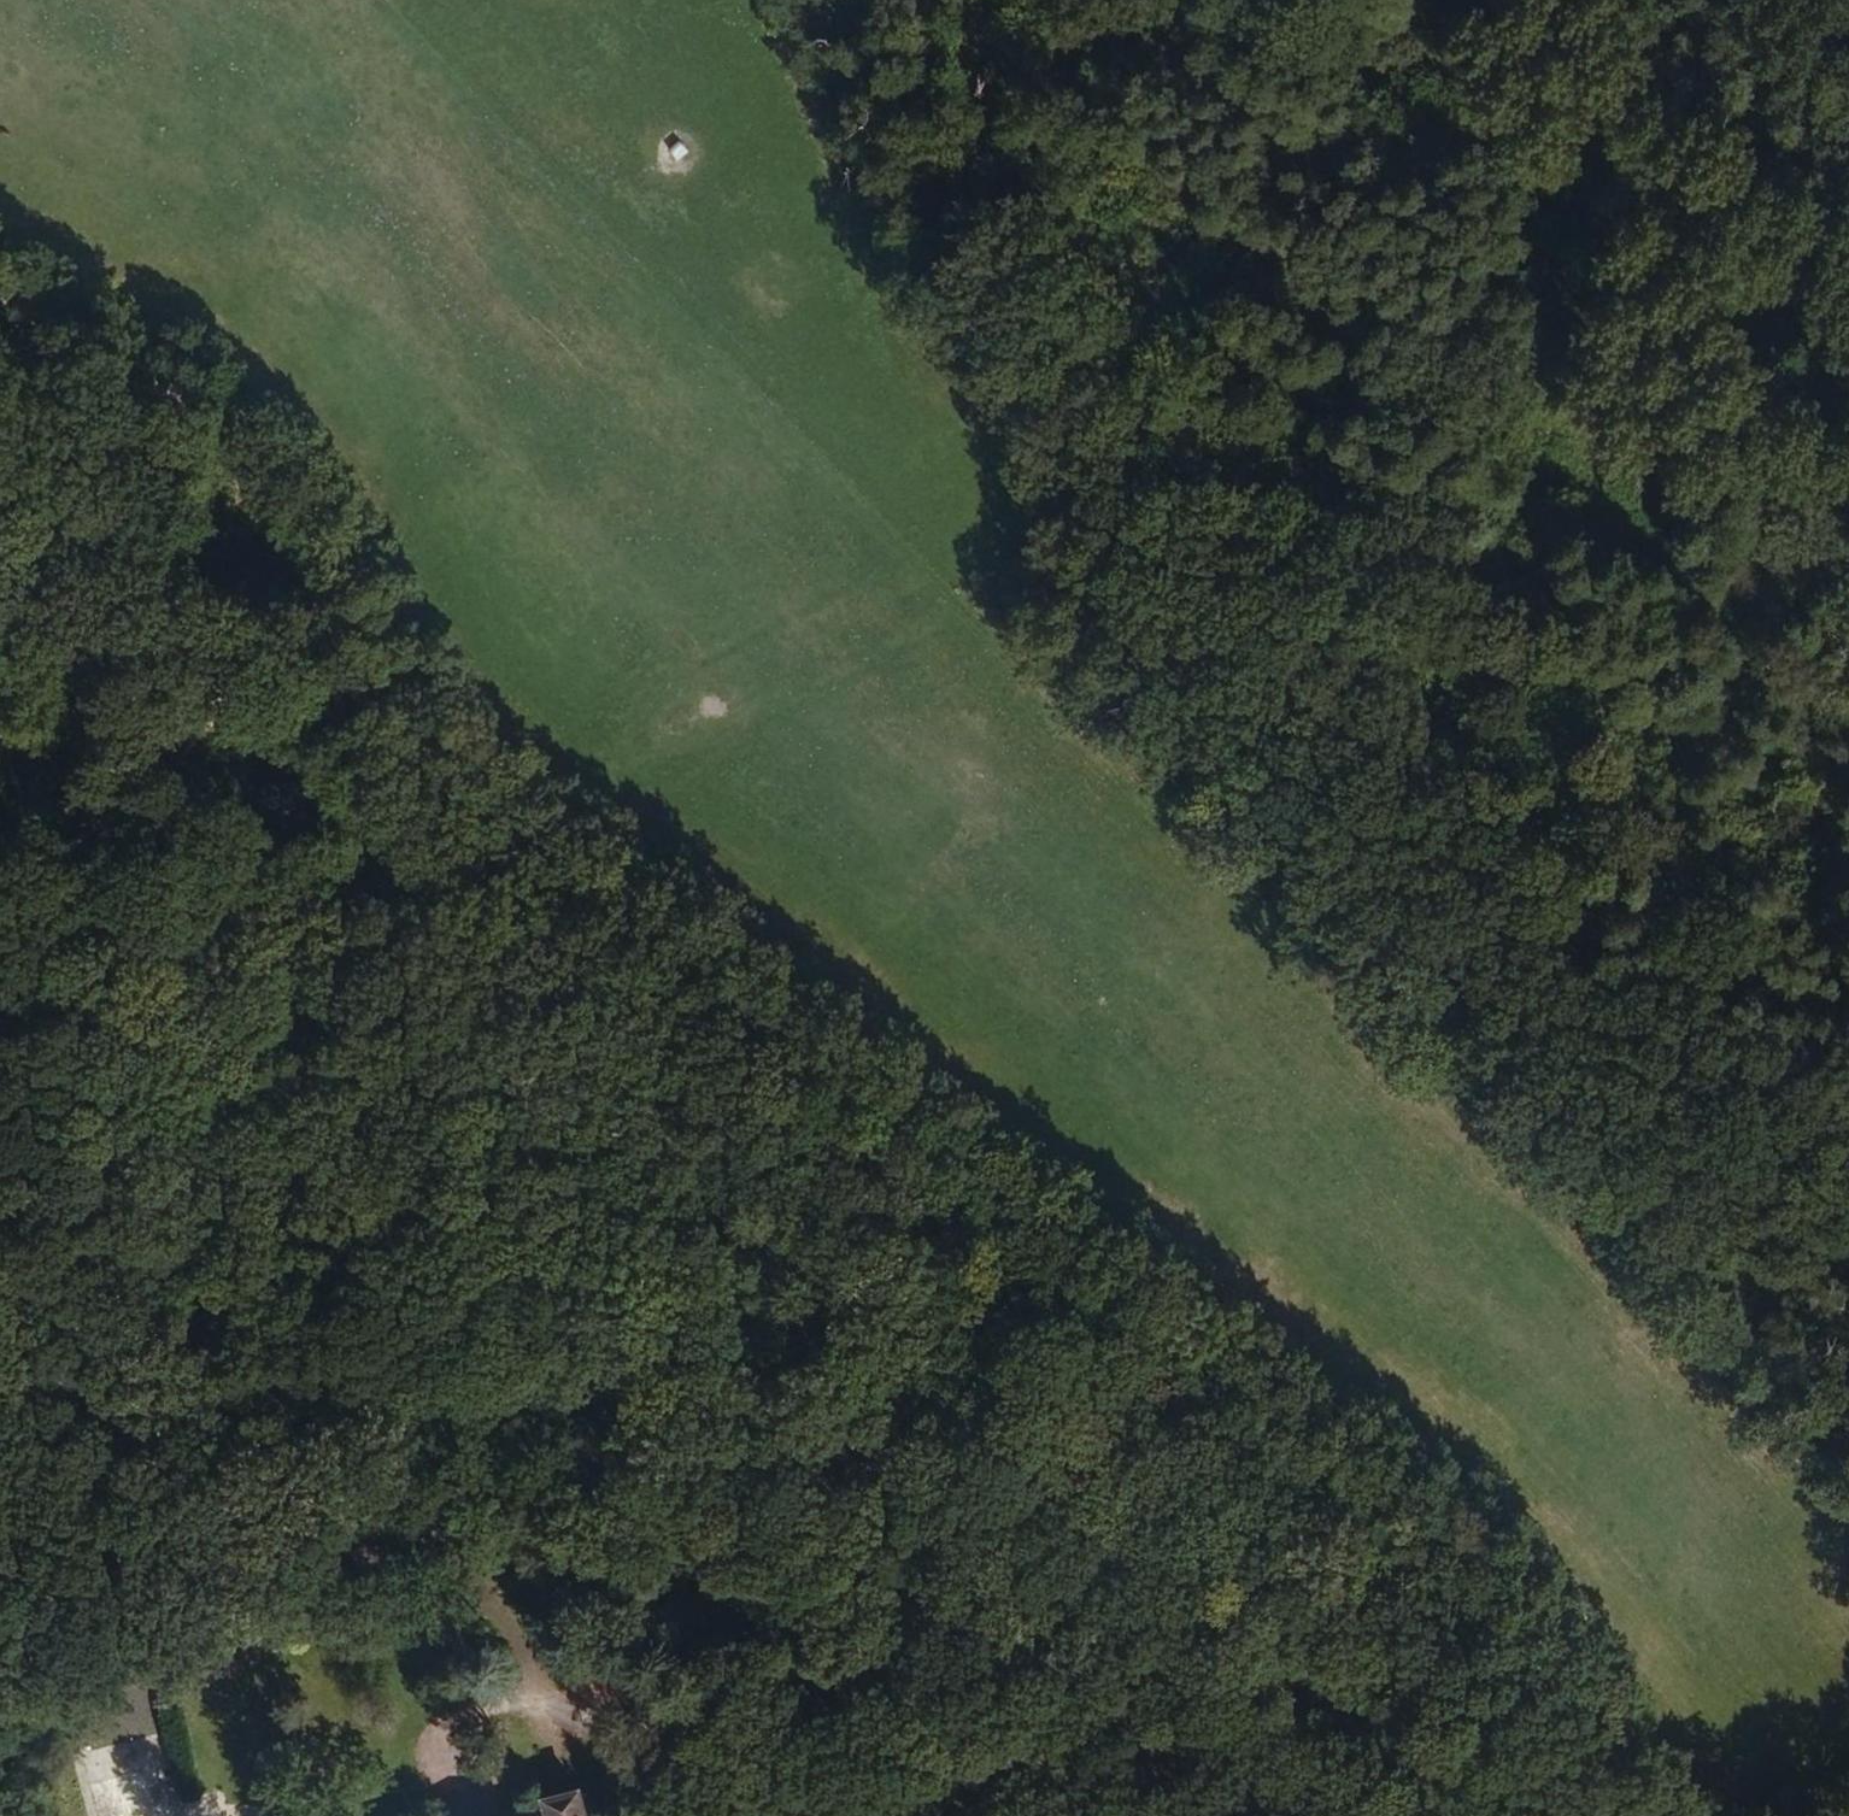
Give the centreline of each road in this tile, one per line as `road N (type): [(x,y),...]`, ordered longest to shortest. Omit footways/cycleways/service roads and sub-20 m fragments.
road 1 (track): [(0,1031),(543,815),(737,999),(1197,1339),(1569,1743),(1607,1815)]

